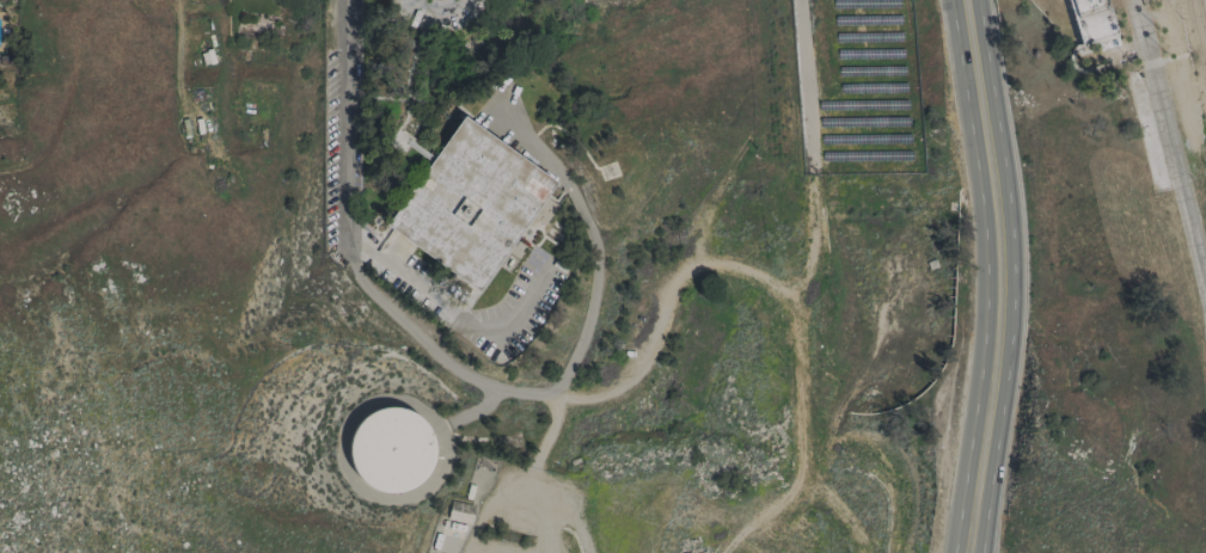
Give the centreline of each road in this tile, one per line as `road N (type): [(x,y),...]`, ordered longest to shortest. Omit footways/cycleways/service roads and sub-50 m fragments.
road 1 (secondary): [(968,535),(998,328),(998,231),(964,0)]
road 2 (residential): [(346,0),(347,239),(354,264)]

